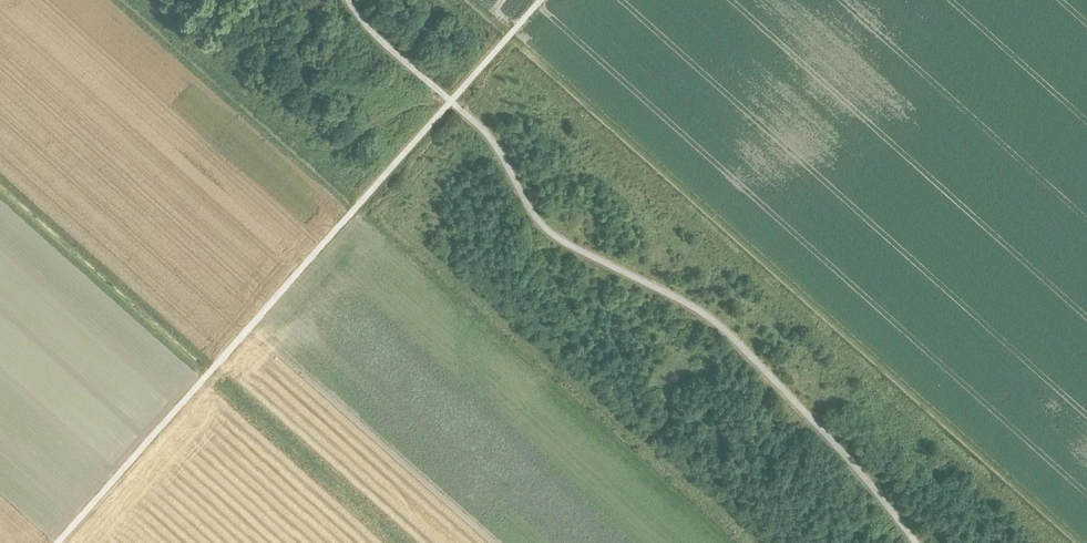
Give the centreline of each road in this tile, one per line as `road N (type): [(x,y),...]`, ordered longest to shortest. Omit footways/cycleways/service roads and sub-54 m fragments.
road 1 (track): [(54,542),(356,205)]

